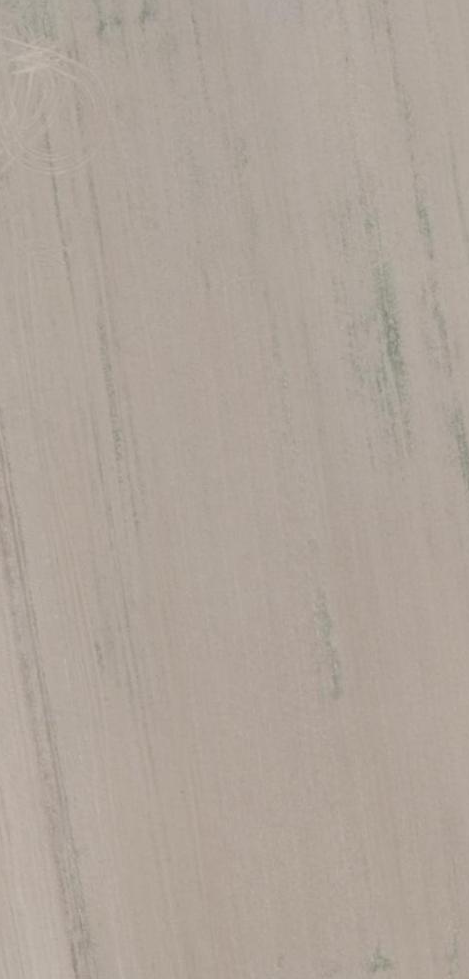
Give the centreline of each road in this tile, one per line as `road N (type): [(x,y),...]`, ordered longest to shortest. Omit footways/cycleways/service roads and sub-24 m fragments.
road 1 (track): [(84,978),(0,489)]

